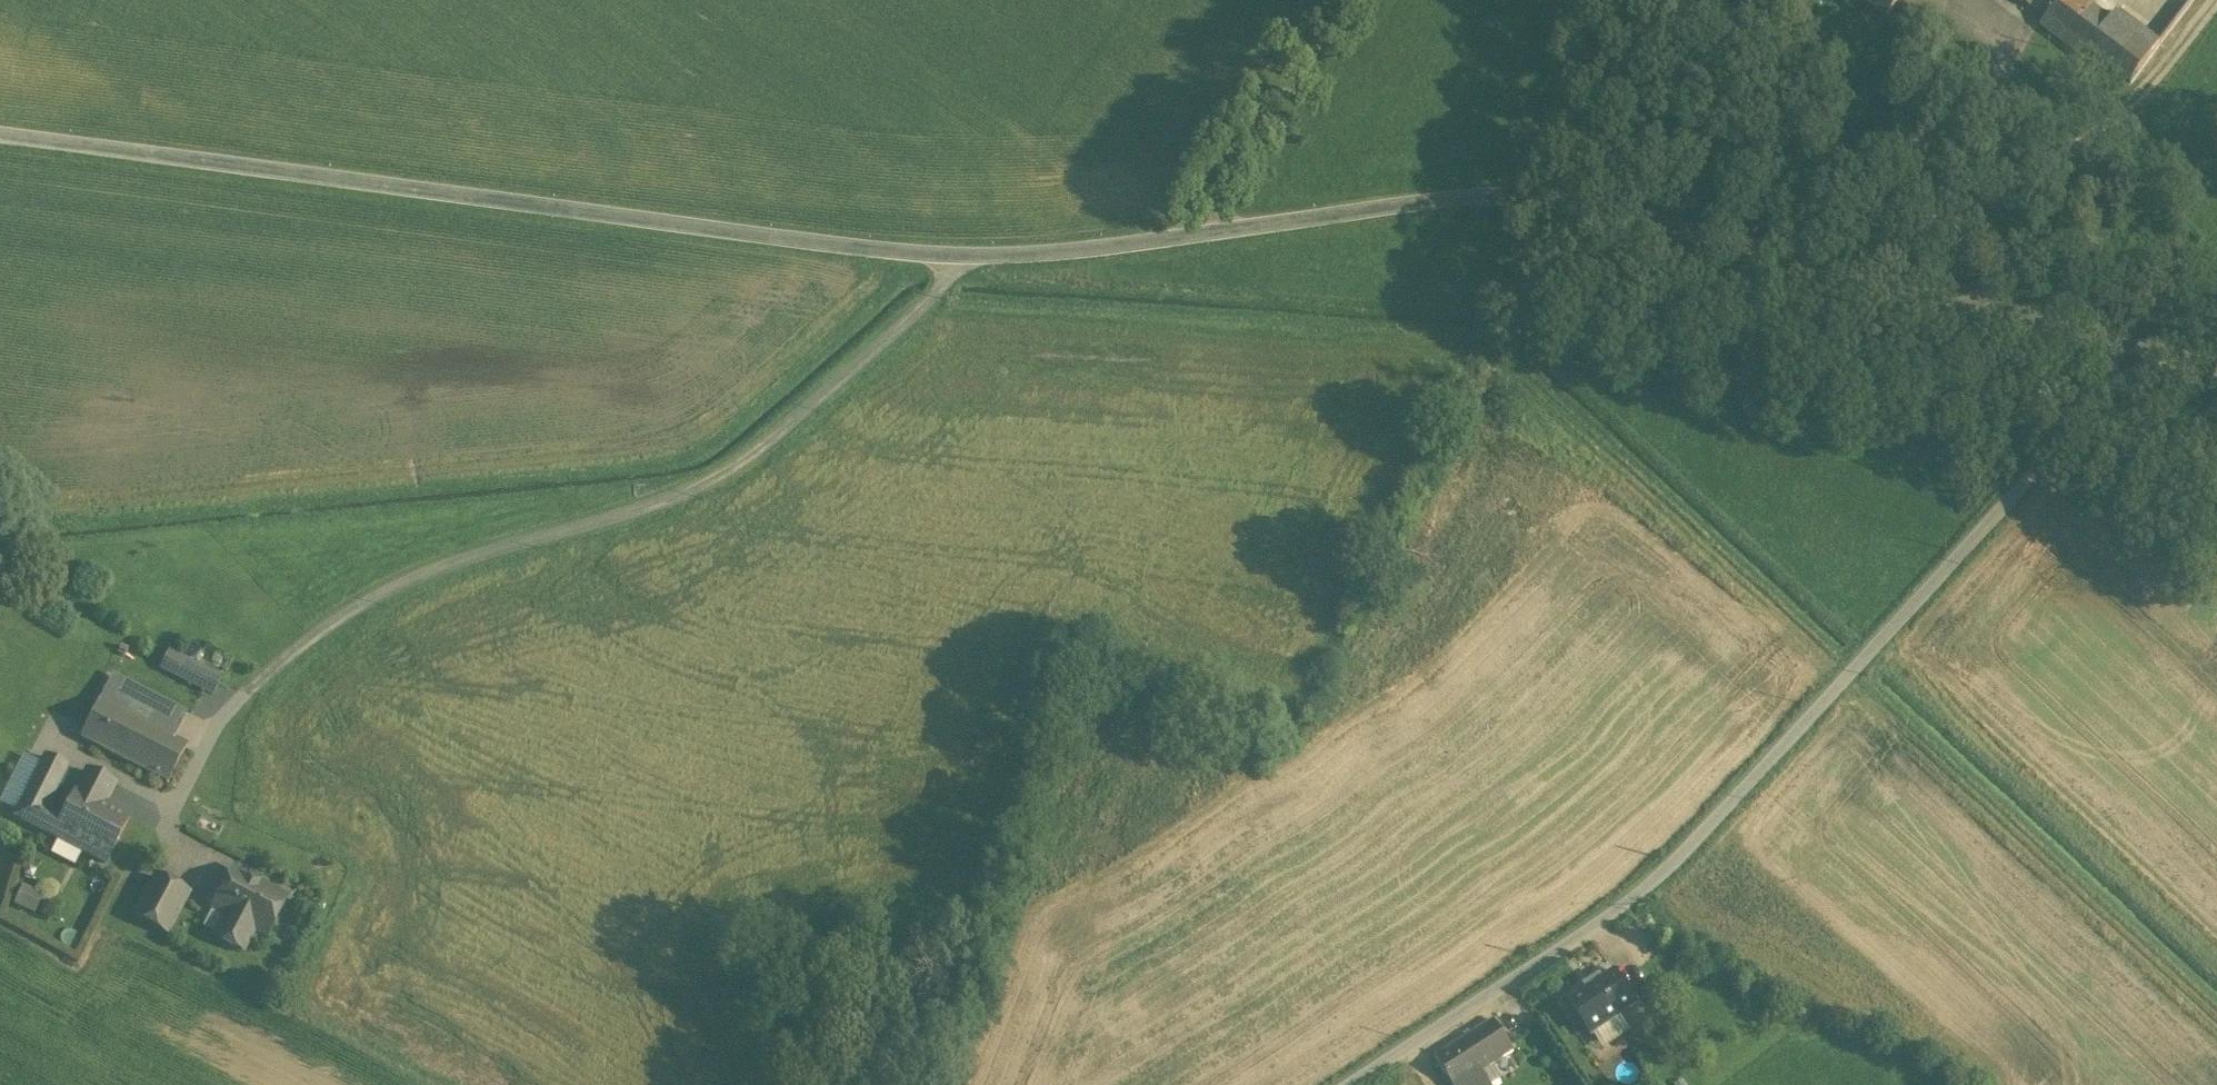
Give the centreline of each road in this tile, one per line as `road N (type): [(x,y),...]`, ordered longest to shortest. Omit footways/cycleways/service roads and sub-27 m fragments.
road 1 (tertiary): [(0,132),(951,254),(1058,252),(1474,196),(1563,199),(2130,346)]
road 2 (residential): [(2130,346),(2108,395),(1669,868),(1600,923),(1350,1084)]

